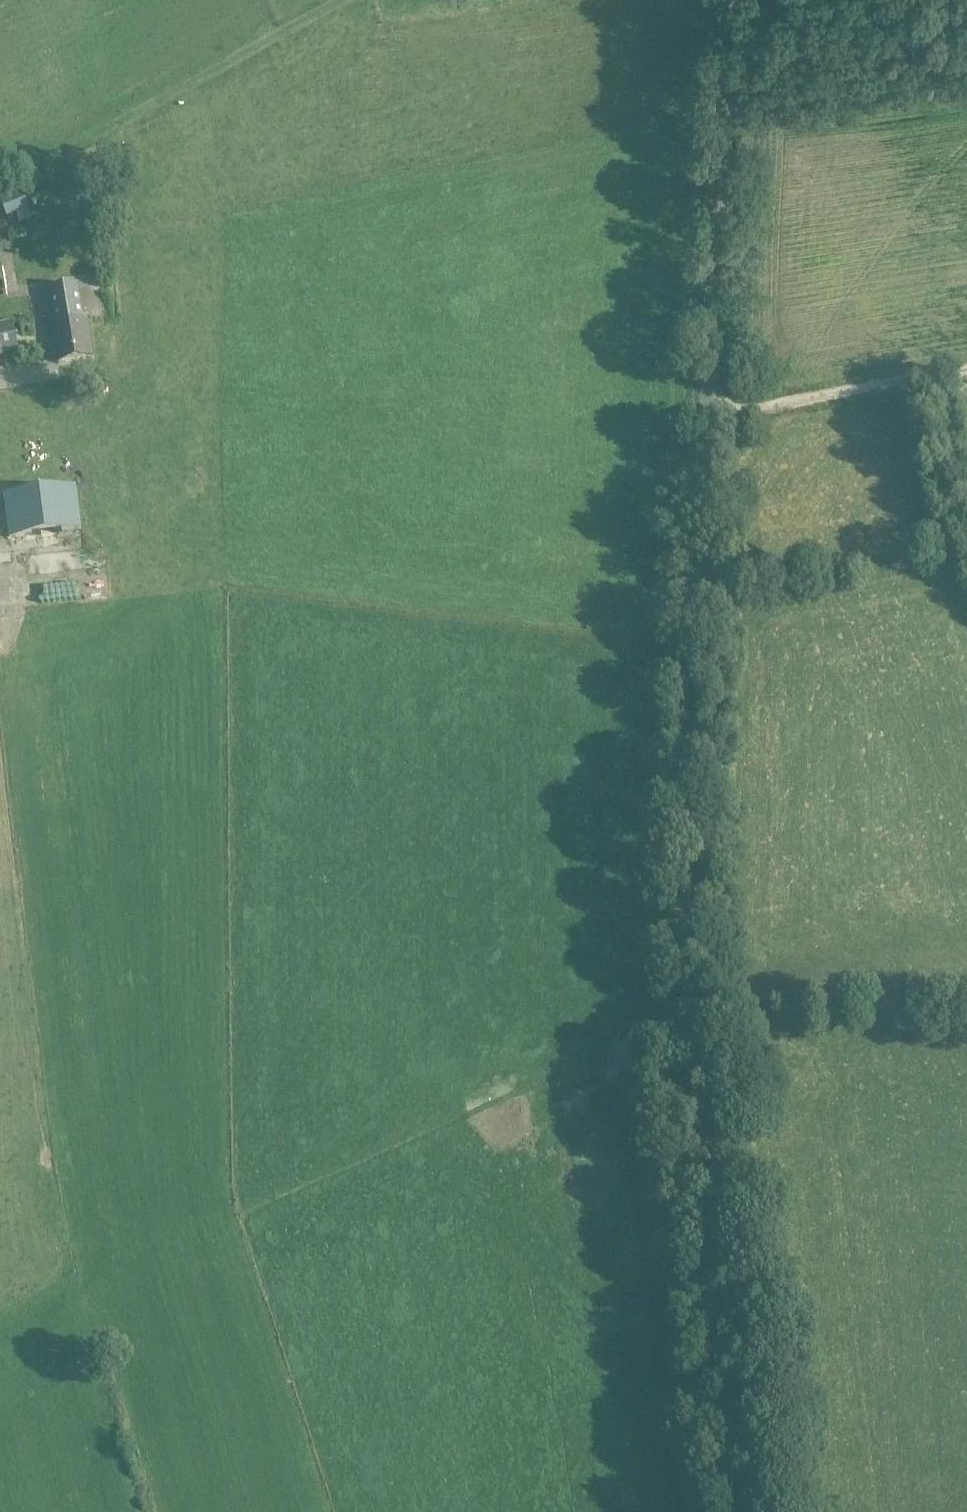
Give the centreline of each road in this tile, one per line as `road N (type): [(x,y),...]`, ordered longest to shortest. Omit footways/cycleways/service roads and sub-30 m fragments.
road 1 (unclassified): [(749,1511),(691,1045),(685,921),(731,0)]
road 2 (track): [(340,0),(49,157),(0,174)]
road 3 (track): [(966,371),(708,413)]

